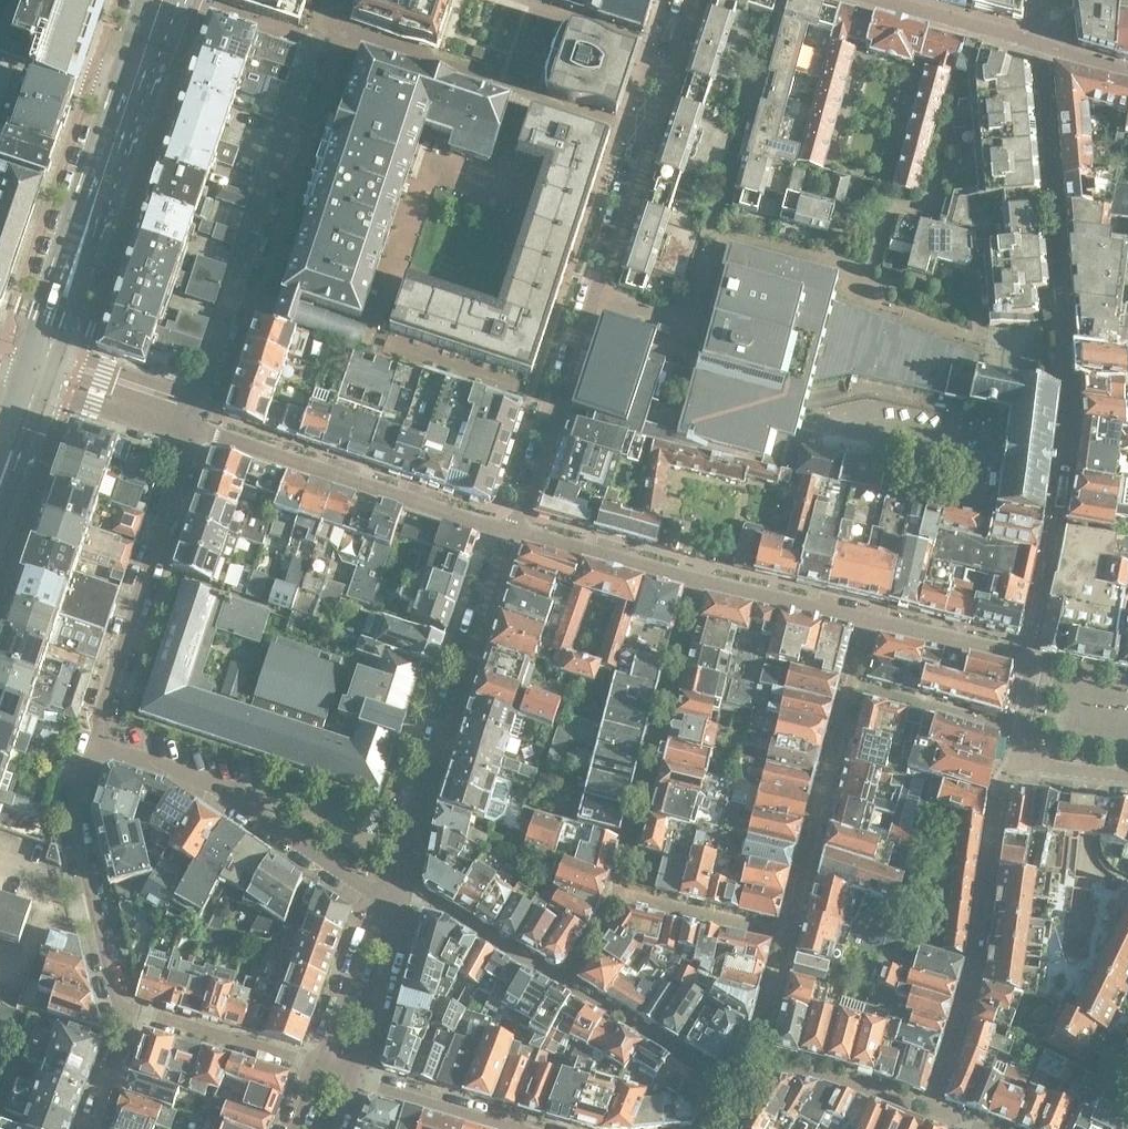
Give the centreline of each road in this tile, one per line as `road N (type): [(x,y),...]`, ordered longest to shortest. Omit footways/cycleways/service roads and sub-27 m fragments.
road 1 (residential): [(688,0),(512,529)]
road 2 (residential): [(318,28),(191,422)]
road 3 (secondary): [(38,373),(159,3)]
road 4 (residential): [(512,529),(395,892)]
road 5 (residential): [(929,1108),(971,988),(1001,776),(1015,760)]
road 6 (residential): [(395,892),(338,873),(218,785),(93,742)]
road 7 (residential): [(512,529),(191,422)]
road 8 (residential): [(93,742),(191,422)]
road 9 (residential): [(788,935),(870,617)]
road 10 (residential): [(615,893),(696,577)]
road 11 (residential): [(93,742),(70,811),(124,1026)]
road 12 (residential): [(1015,760),(1030,669),(1025,654),(870,617)]
road 13 (residential): [(565,978),(740,1087)]
road 14 (residential): [(124,1026),(144,1019),(320,1067)]
road 15 (residential): [(395,892),(429,900),(565,978)]
road 16 (residential): [(395,892),(371,928),(320,1067)]
road 17 (residential): [(346,1075),(392,944),(395,892)]
road 18 (residential): [(696,577),(512,529)]
road 19 (residential): [(523,1128),(346,1075)]
road 20 (residential): [(870,617),(696,577)]
road 21 (residential): [(929,1108),(757,1061)]
road 22 (residential): [(615,893),(788,935)]
road 23 (residential): [(1040,45),(875,0)]
road 24 (unclassified): [(191,422),(179,403),(77,367),(38,373)]
road 25 (unclassified): [(38,373),(92,404),(172,429),(191,422)]
road 26 (residential): [(757,1061),(788,935)]

